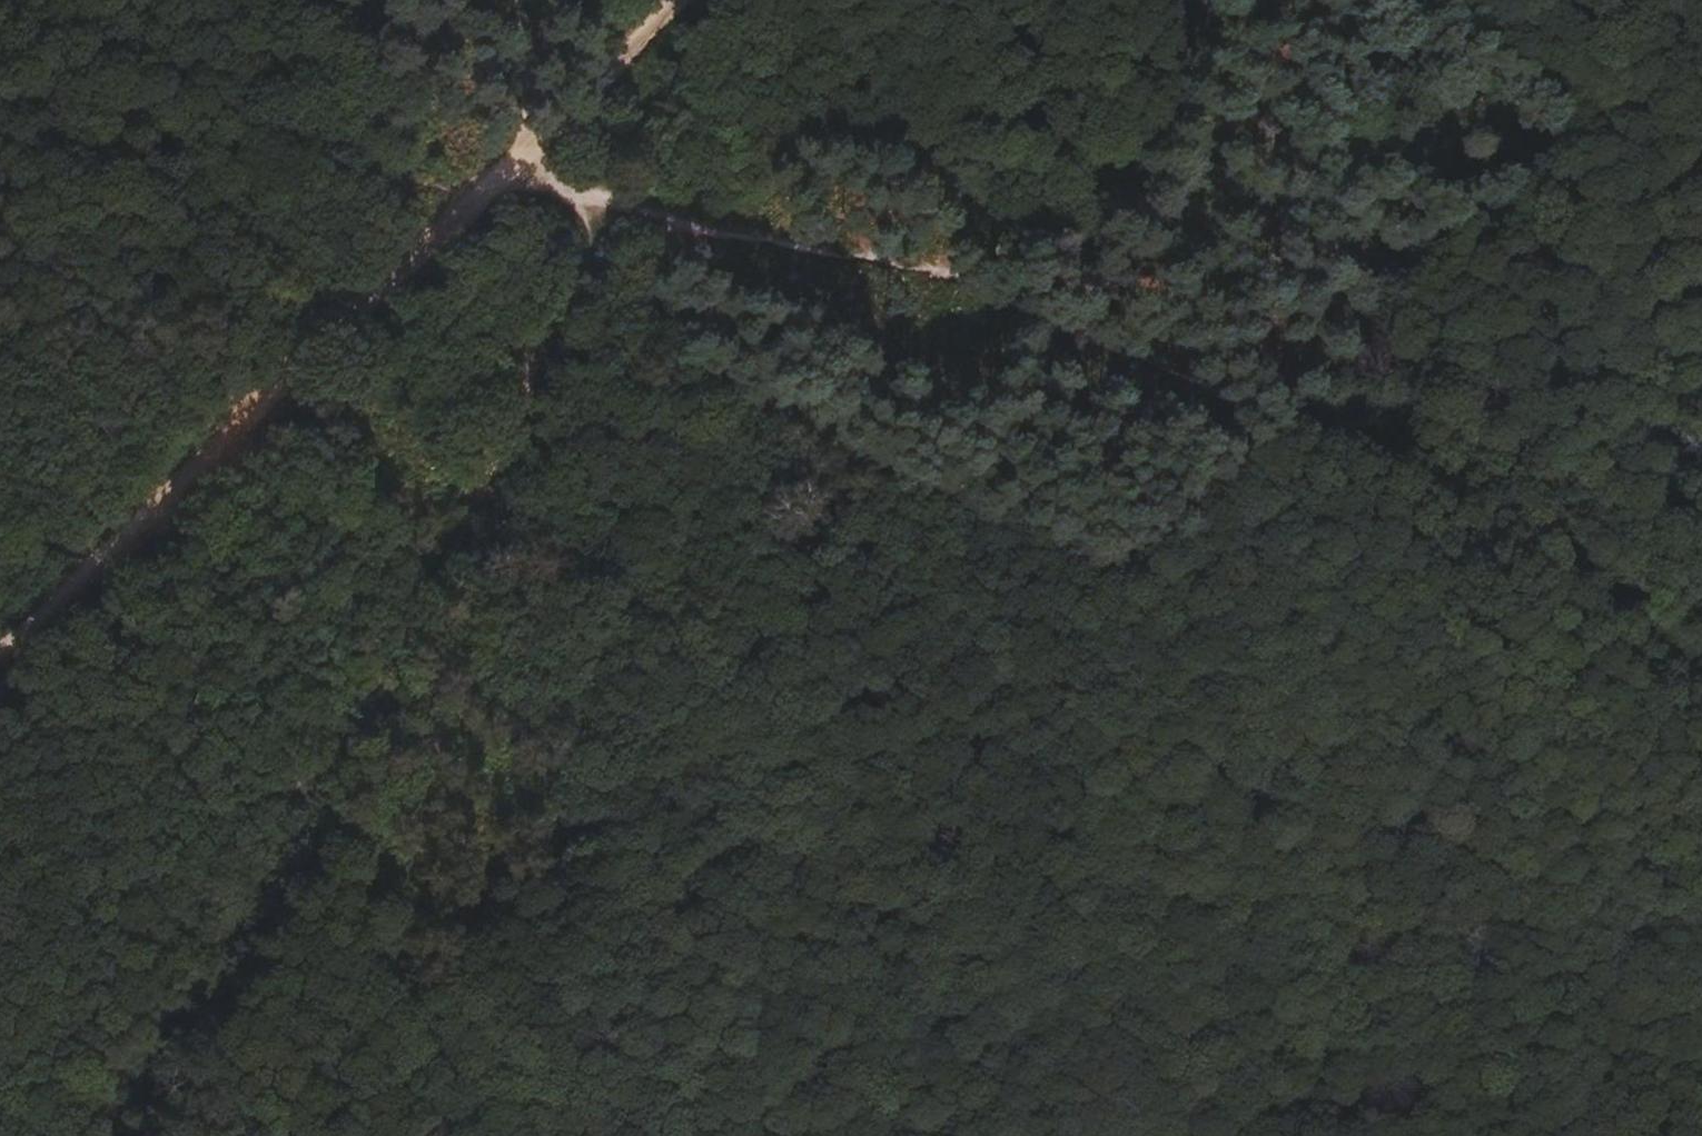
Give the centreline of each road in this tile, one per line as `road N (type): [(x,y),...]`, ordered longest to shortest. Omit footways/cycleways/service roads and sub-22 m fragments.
road 1 (track): [(137,542),(697,0)]
road 2 (track): [(0,672),(137,542)]

